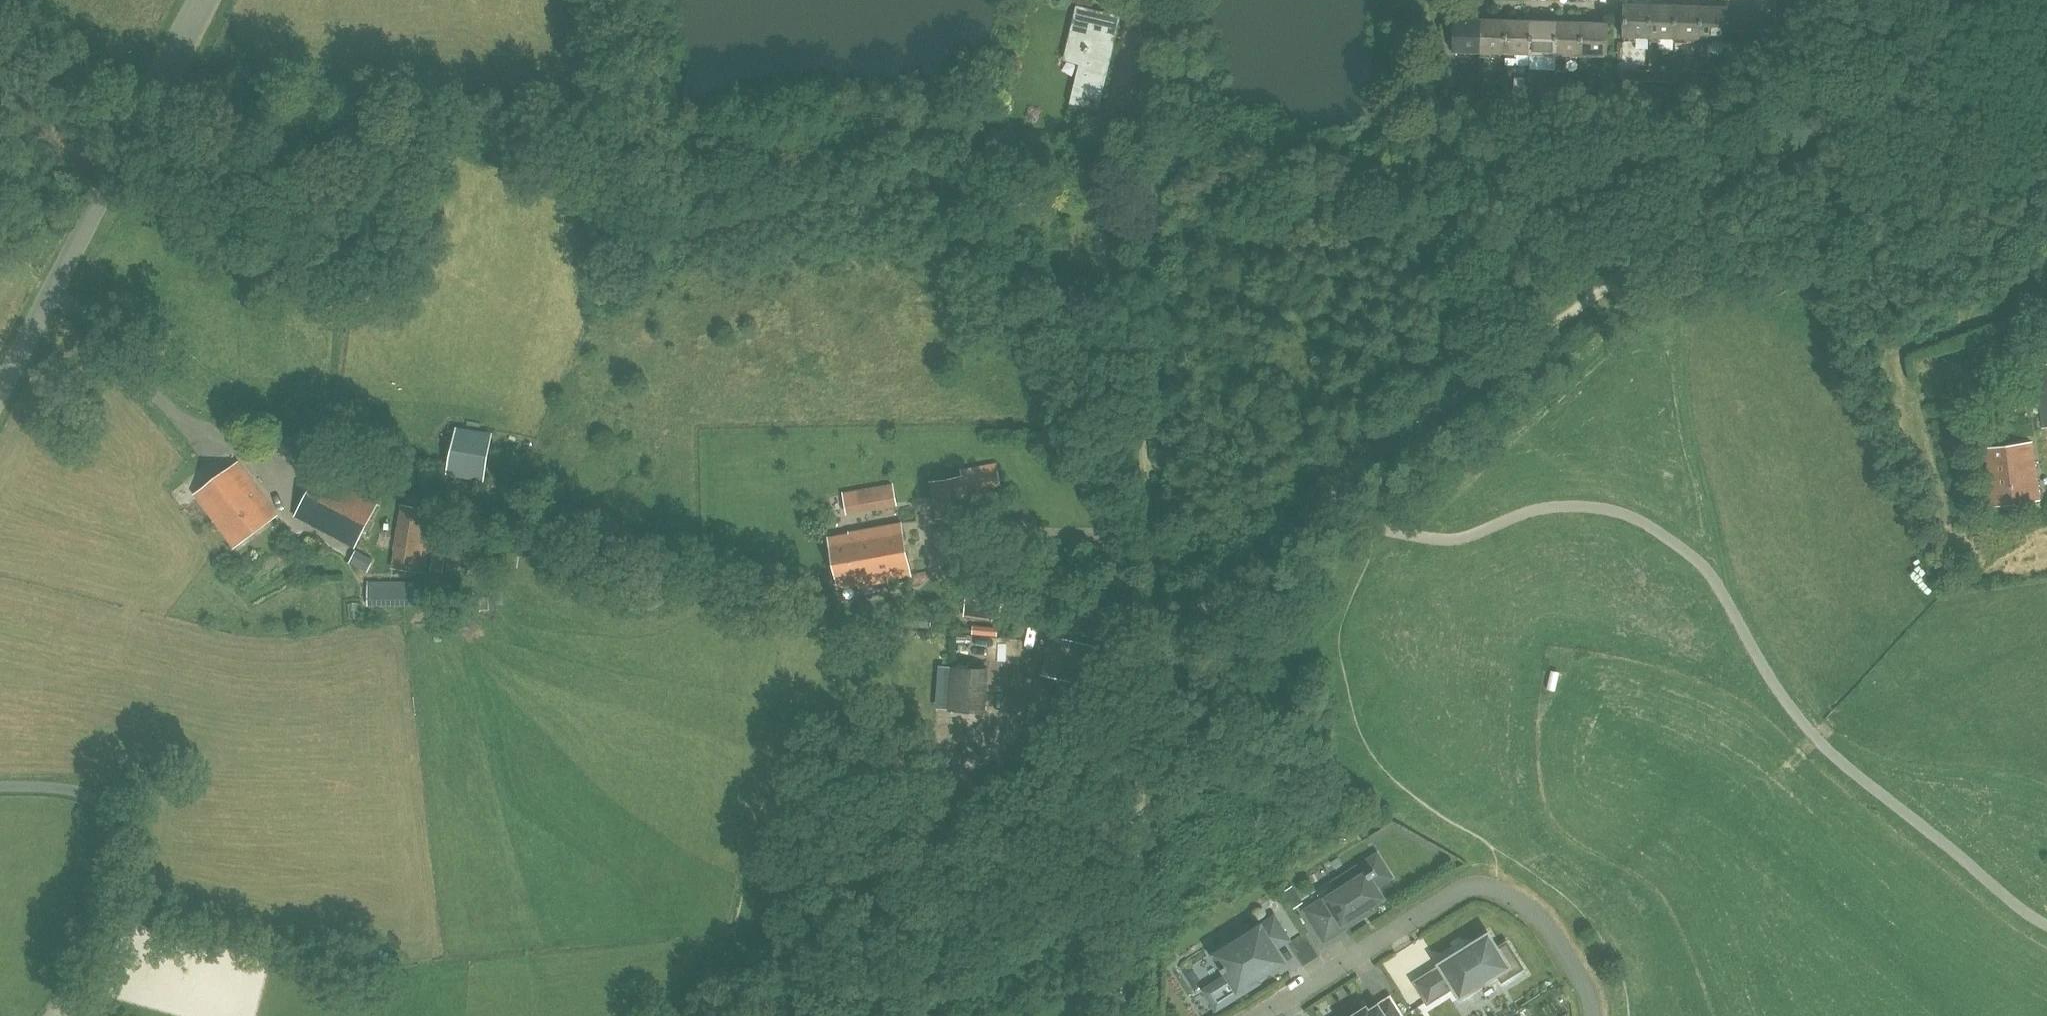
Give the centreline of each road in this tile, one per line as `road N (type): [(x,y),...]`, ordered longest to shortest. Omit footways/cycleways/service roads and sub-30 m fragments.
road 1 (track): [(1337,487),(1988,0)]
road 2 (track): [(1096,140),(1095,228),(1135,348),(1156,622),(1179,644),(1089,623),(988,543)]
road 3 (residential): [(830,1015),(1137,816),(1152,690),(1200,619)]
road 4 (tertiary): [(0,389),(198,0)]
road 5 (residential): [(1594,1015),(1584,982),(1539,918),(1492,888),(1469,887),(1267,1015)]
road 6 (track): [(1126,1015),(1137,816)]
road 7 (track): [(1200,619),(1337,487)]

